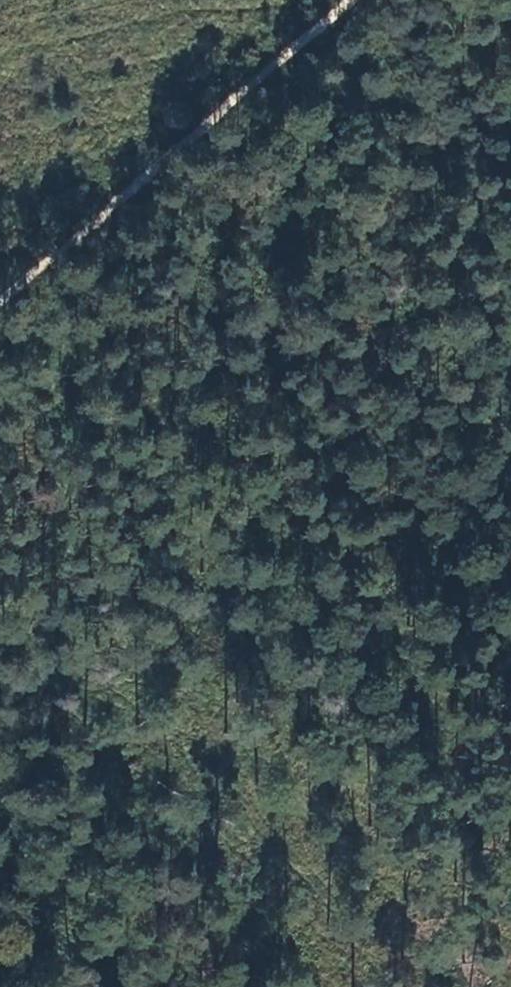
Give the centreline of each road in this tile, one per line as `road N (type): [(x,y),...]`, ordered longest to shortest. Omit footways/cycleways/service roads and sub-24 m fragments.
road 1 (track): [(0,293),(354,0)]

